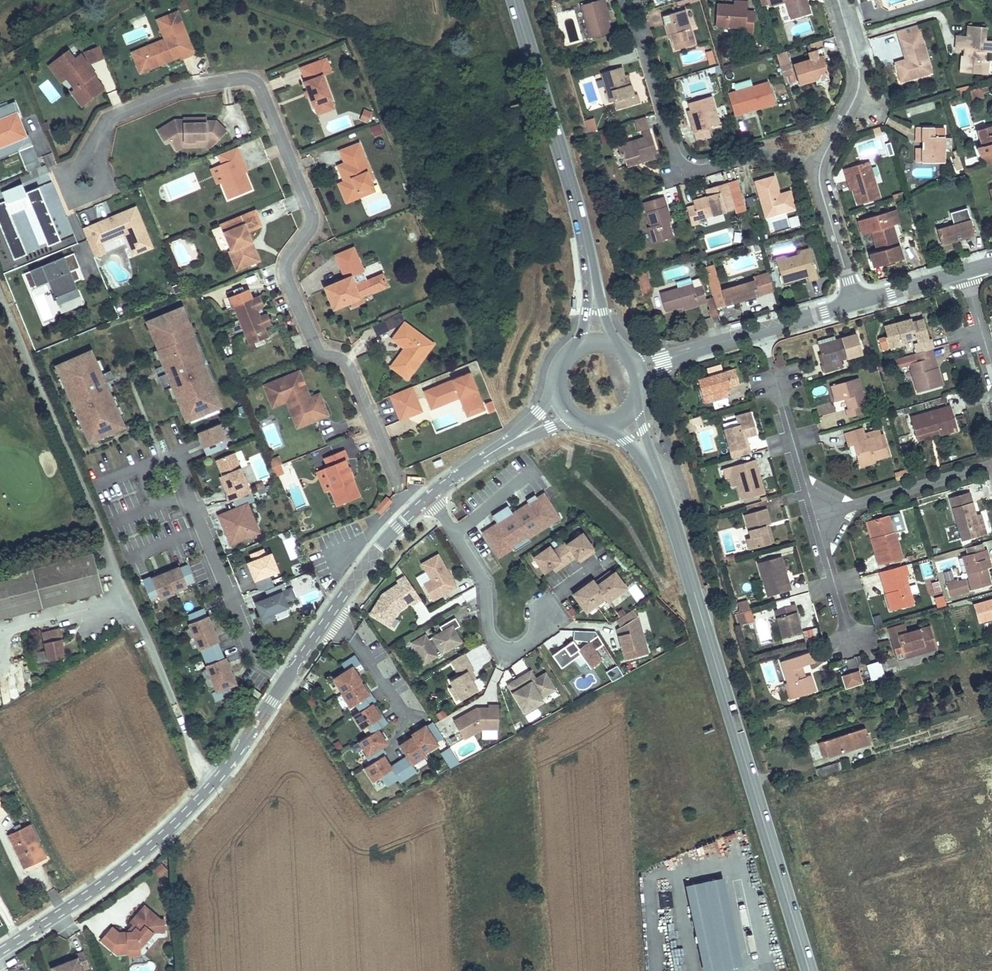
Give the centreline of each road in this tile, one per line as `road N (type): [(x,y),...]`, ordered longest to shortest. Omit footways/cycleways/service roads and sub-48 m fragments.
road 1 (residential): [(409,516),(345,354),(319,348),(288,268),(313,214),(258,78),(179,85),(109,117),(91,153)]
road 2 (secondary): [(655,476),(809,970)]
road 3 (tertiary): [(0,952),(96,889),(187,812),(288,677)]
road 4 (residential): [(820,170),(764,154),(706,167),(682,159),(623,0)]
road 5 (secondary): [(515,0),(592,283)]
road 6 (residential): [(167,478),(185,490),(254,653),(288,677)]
road 7 (residential): [(428,498),(485,583),(488,630),(498,647),(521,647),(549,614)]
road 8 (tertiary): [(288,677),(409,516)]
road 9 (residential): [(815,516),(991,466)]
road 10 (residential): [(820,170),(860,79),(838,0)]
road 11 (residential): [(687,353),(855,303)]
road 12 (residential): [(815,516),(772,367)]
road 13 (residential): [(855,303),(823,207),(820,170)]
road 14 (residential): [(852,647),(815,516)]

